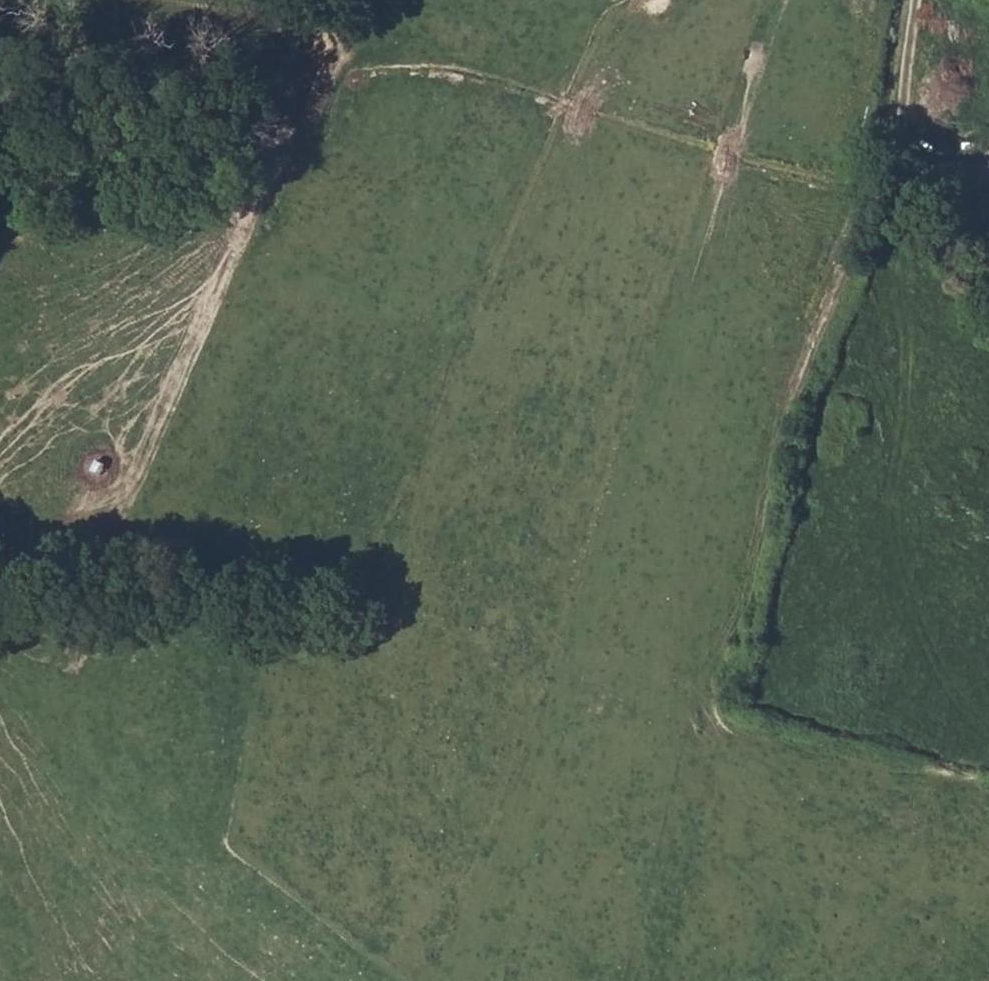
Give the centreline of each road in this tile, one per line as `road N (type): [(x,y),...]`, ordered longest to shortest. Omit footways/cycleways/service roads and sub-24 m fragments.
road 1 (track): [(917,0),(889,157),(827,210),(780,356),(766,366),(544,315)]

